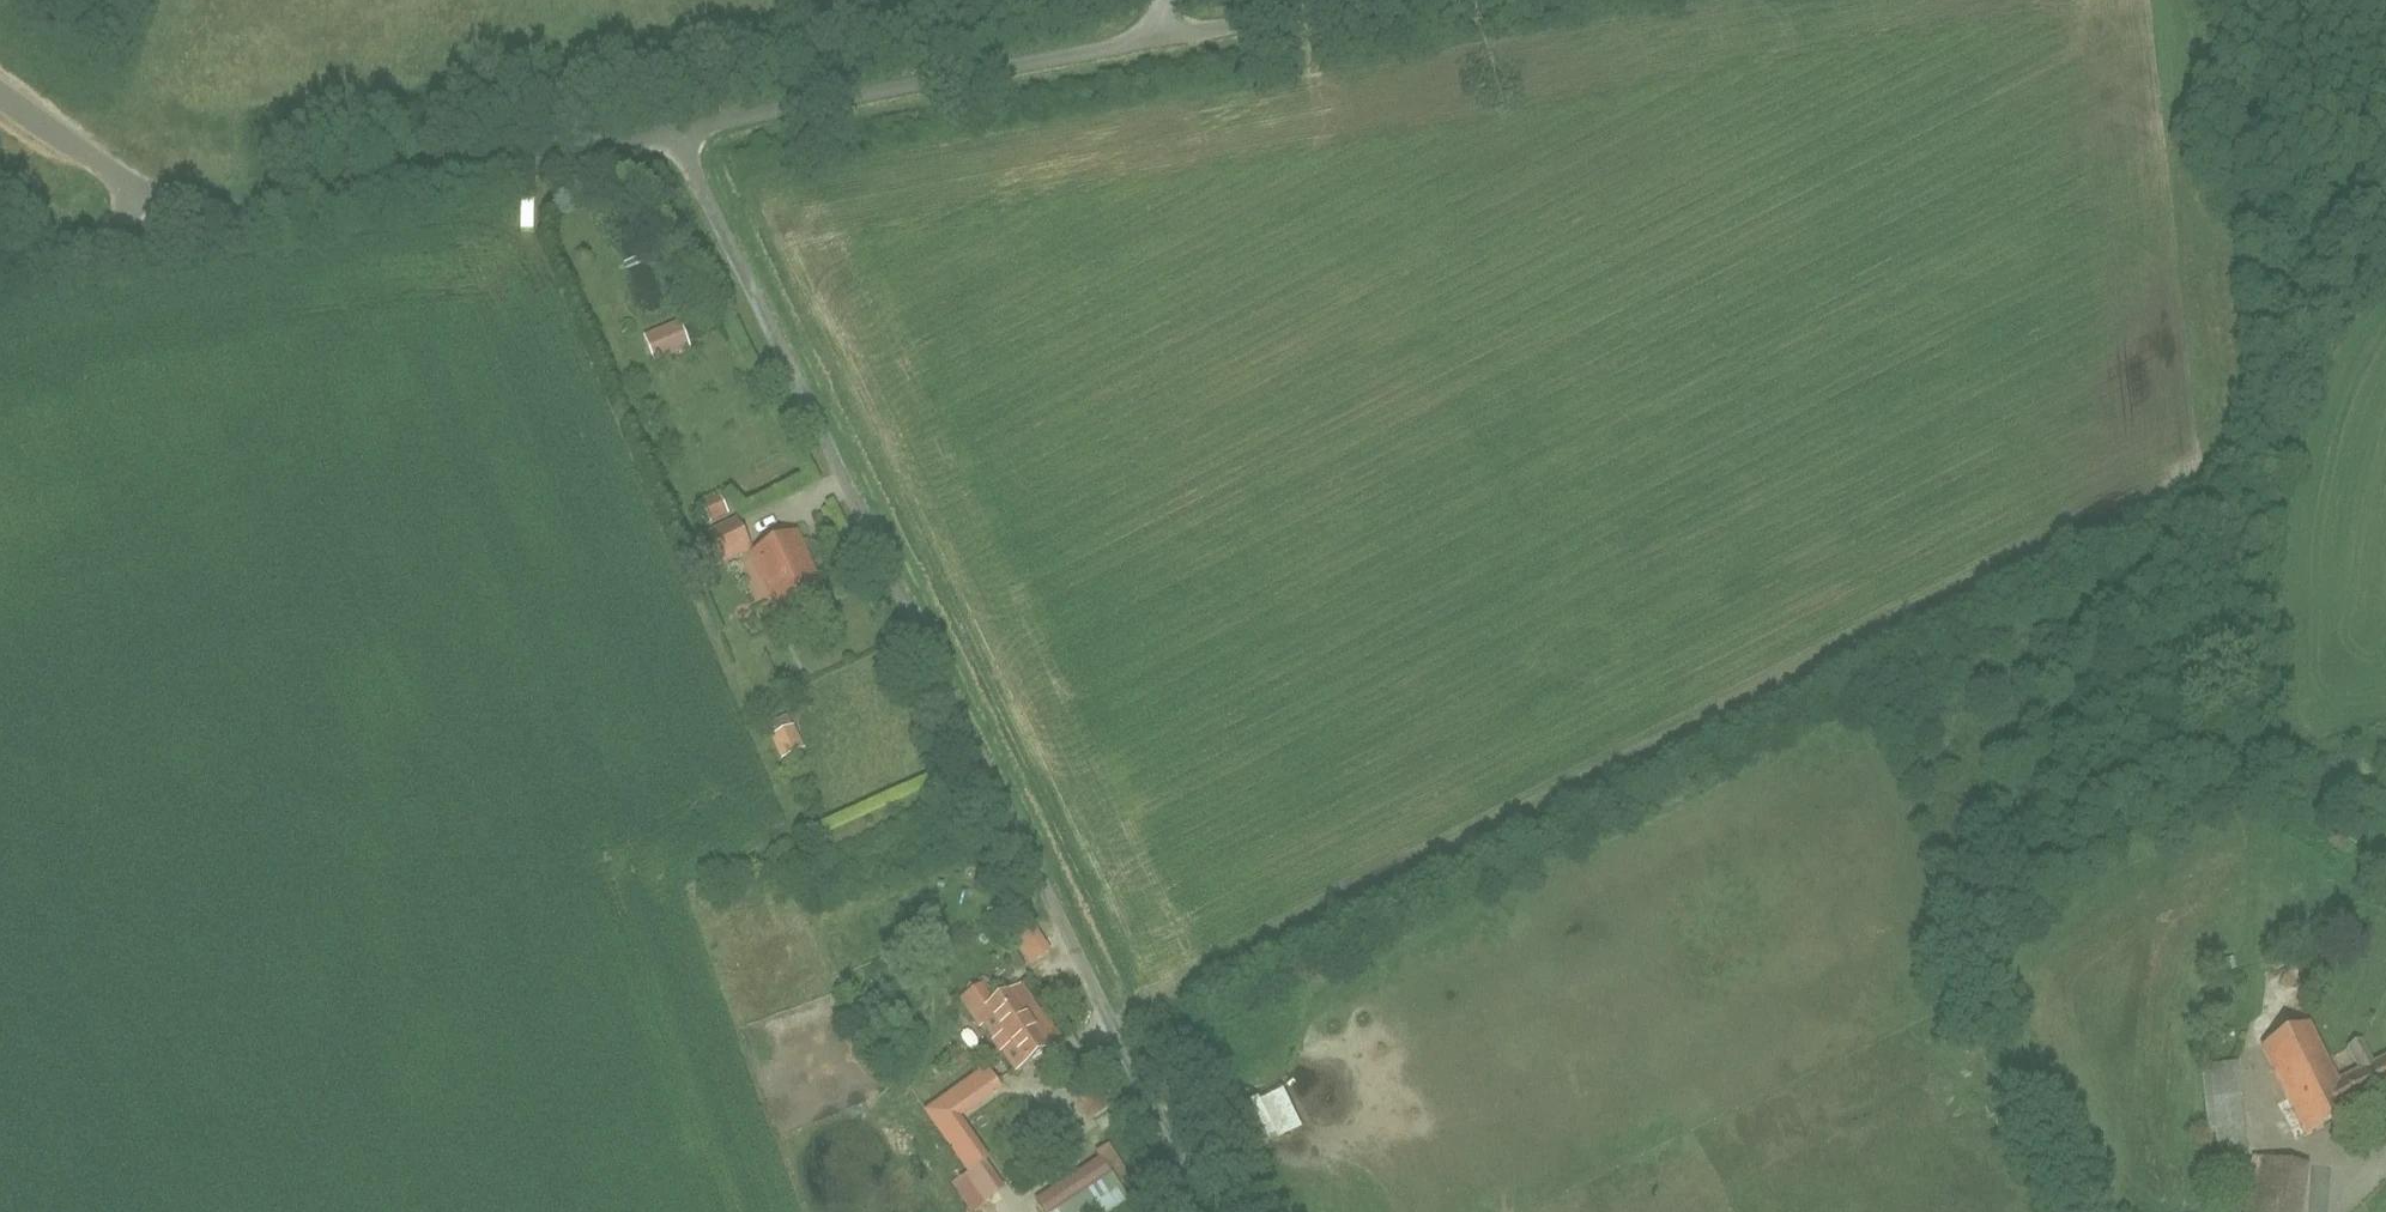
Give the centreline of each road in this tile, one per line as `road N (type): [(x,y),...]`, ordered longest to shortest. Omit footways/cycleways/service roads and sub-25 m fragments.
road 1 (residential): [(678,138),(1071,948),(1210,1211)]
road 2 (residential): [(188,214),(678,138)]
road 3 (residential): [(678,138),(1144,24)]
road 4 (unclassified): [(188,214),(0,90)]
road 5 (residential): [(0,269),(188,214)]
road 6 (residential): [(1144,24),(1262,0)]

